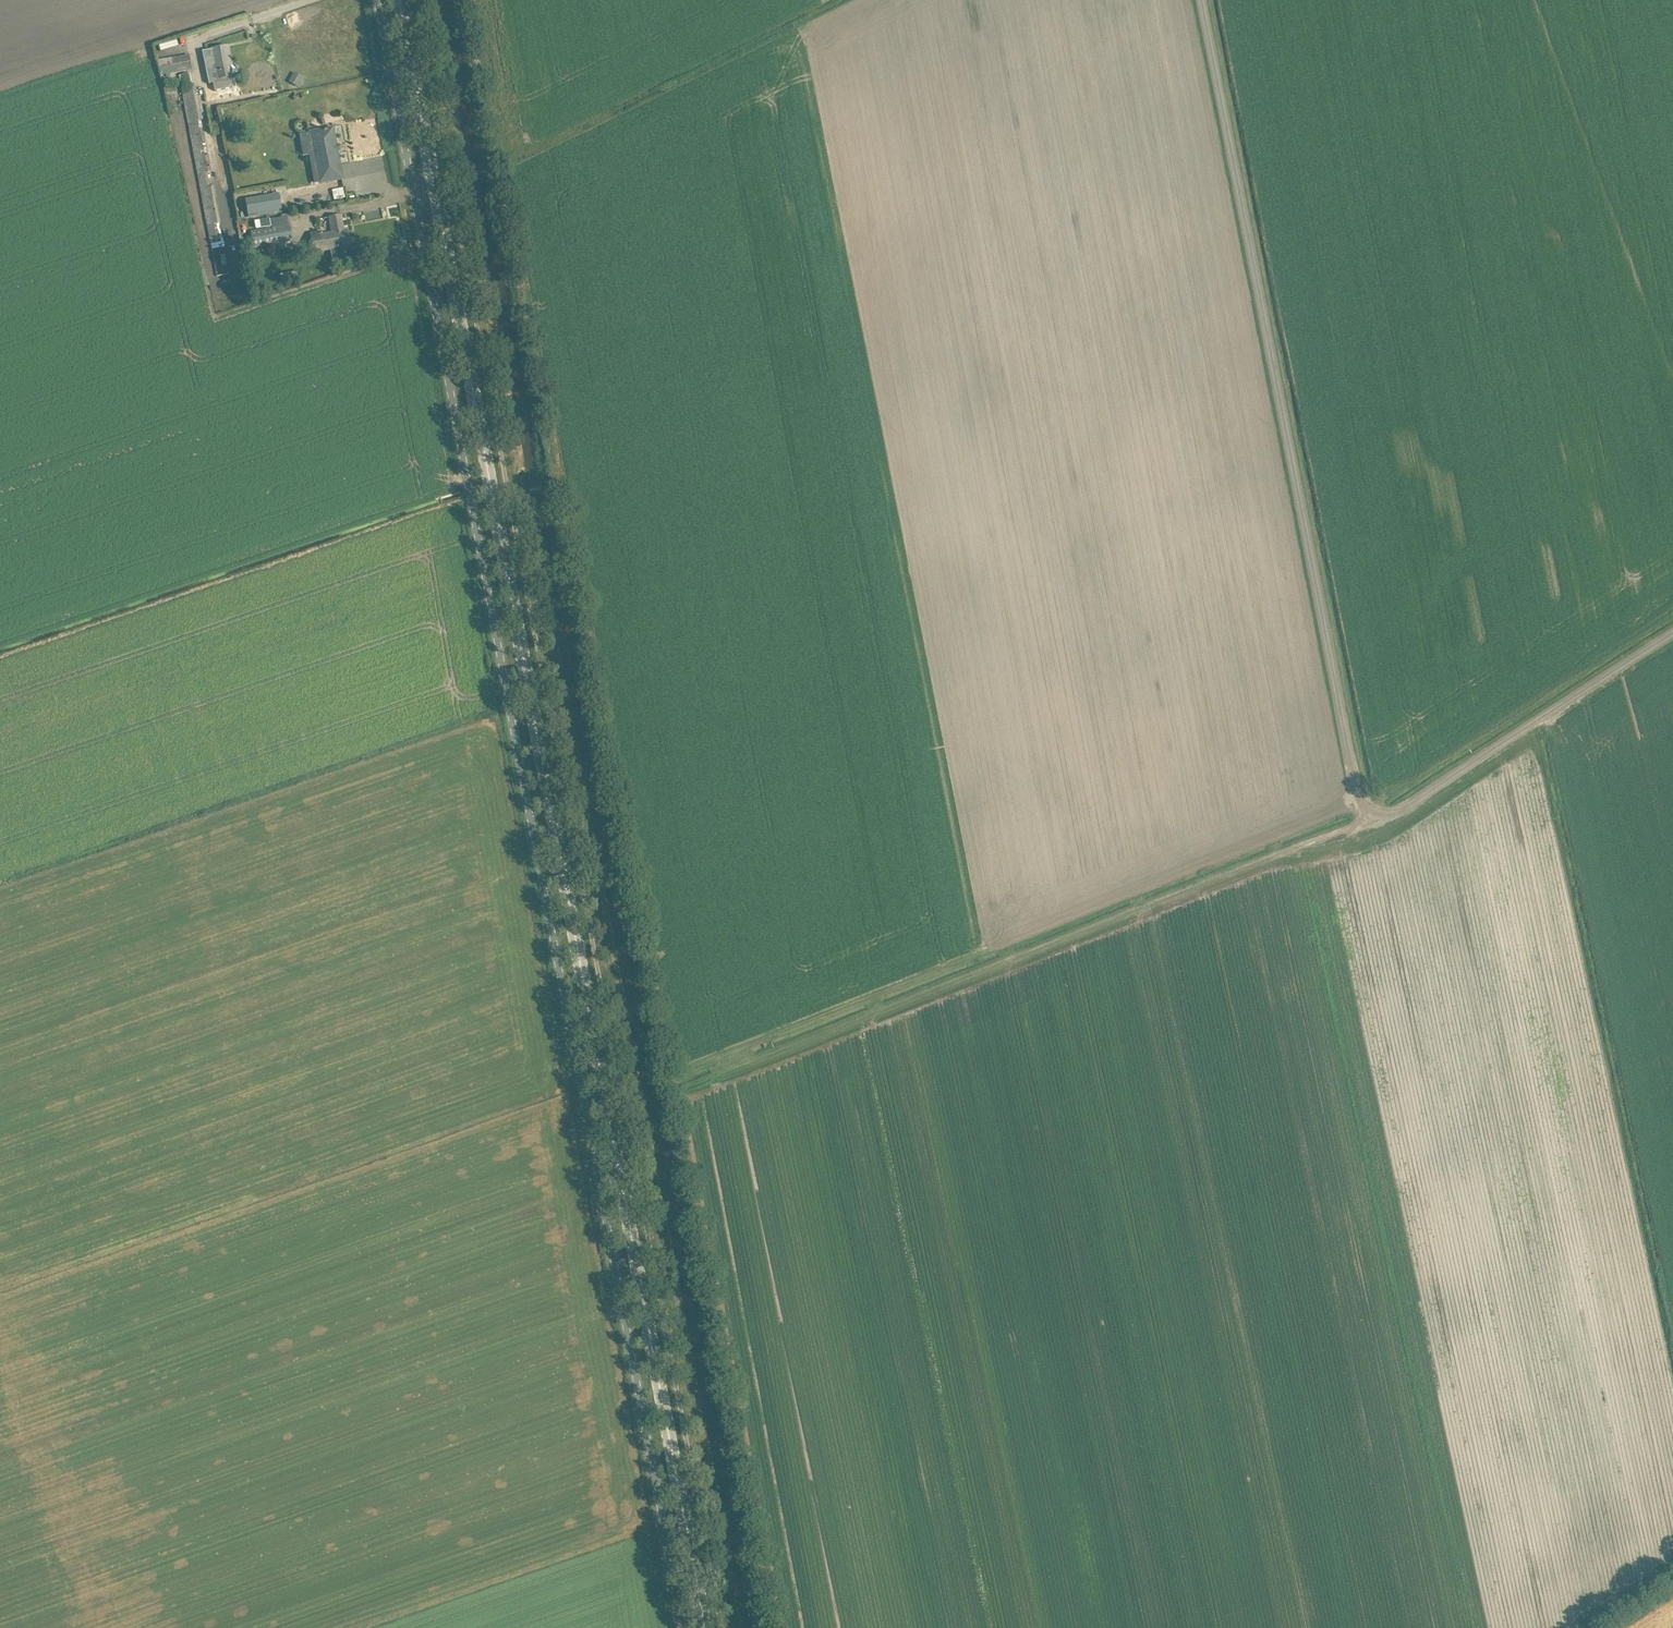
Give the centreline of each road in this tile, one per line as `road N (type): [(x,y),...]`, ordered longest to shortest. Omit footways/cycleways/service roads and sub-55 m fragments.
road 1 (primary): [(705,1627),(399,0)]
road 2 (unclassified): [(685,1627),(379,0)]
road 3 (track): [(1672,634),(1369,819),(1203,0)]

